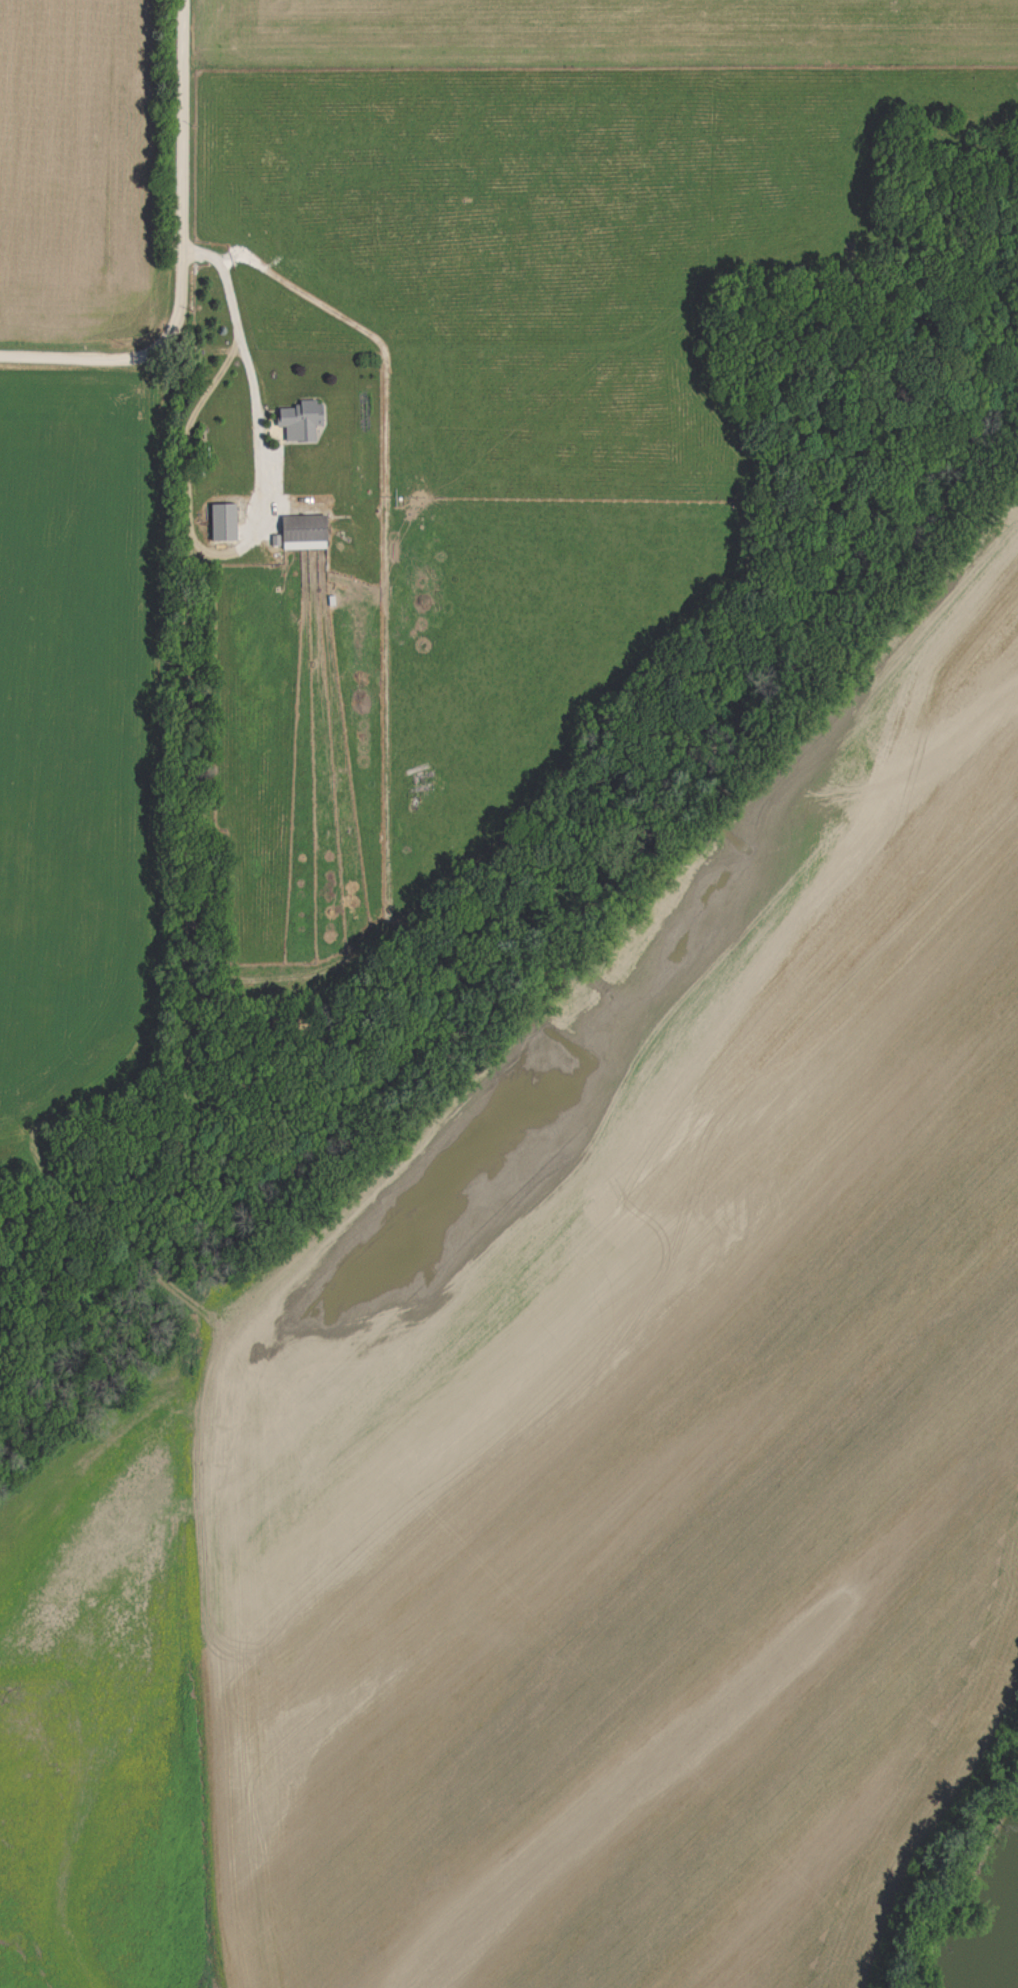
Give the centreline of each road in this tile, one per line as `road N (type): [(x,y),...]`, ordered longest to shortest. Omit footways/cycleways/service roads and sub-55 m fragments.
road 1 (residential): [(163,347),(180,263),(187,0)]
road 2 (residential): [(0,344),(163,347)]

